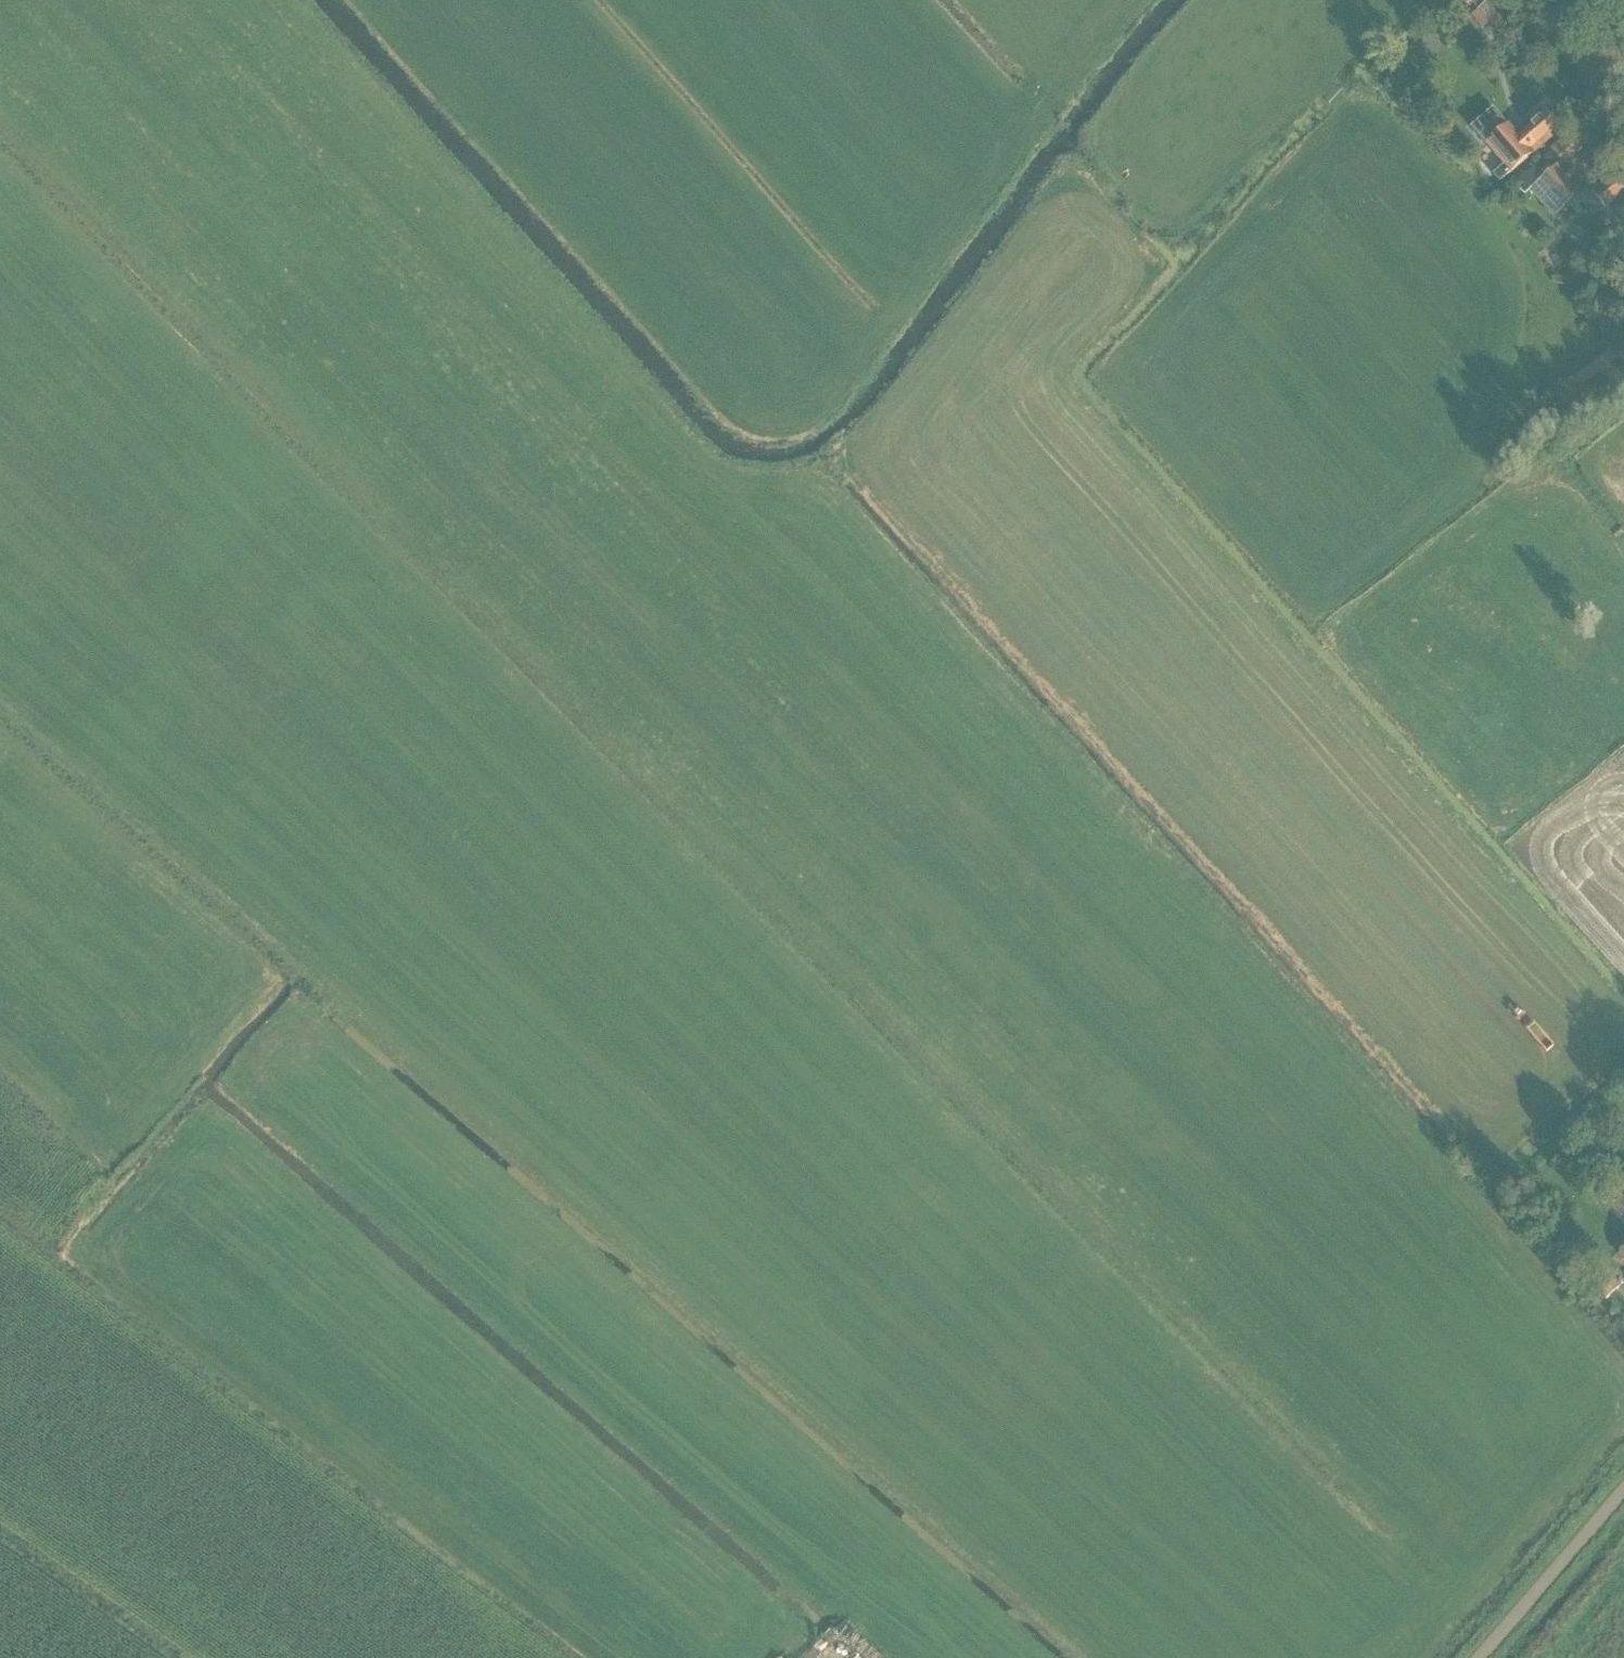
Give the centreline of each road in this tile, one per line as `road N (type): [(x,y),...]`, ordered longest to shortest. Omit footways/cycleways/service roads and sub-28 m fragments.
road 1 (unclassified): [(1474,1657),(1623,1486)]

